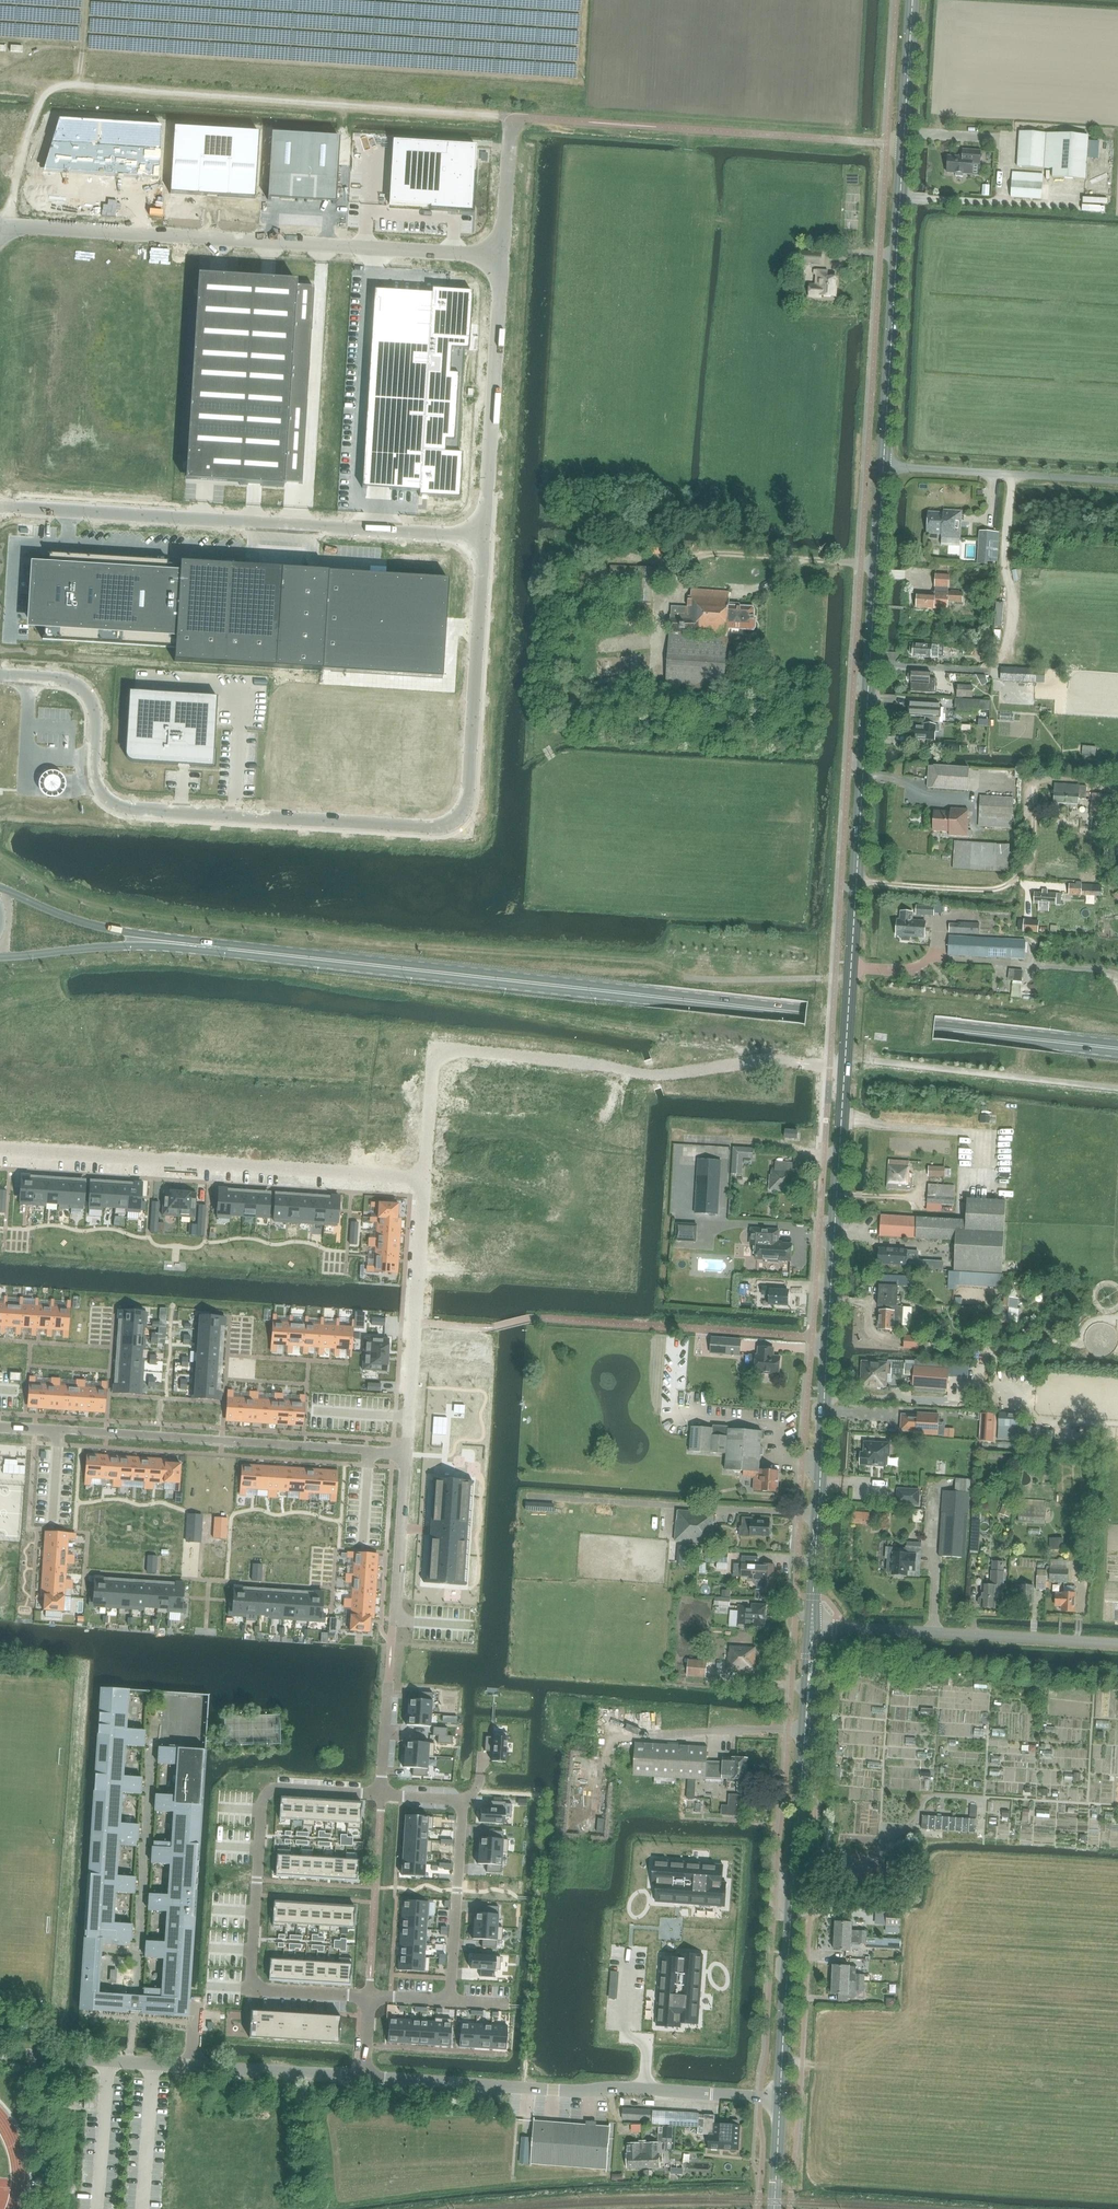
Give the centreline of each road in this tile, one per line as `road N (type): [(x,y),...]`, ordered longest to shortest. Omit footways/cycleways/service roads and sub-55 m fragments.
road 1 (tertiary): [(845,1068),(913,0)]
road 2 (primary): [(190,944),(1117,1048)]
road 3 (unclassified): [(483,535),(467,806),(445,826),(112,805),(93,776),(96,716),(84,690),(66,680),(0,675)]
road 4 (tertiary): [(813,1628),(845,1068)]
road 5 (unclassified): [(500,256),(0,226)]
road 6 (unclassified): [(483,535),(0,507)]
road 7 (tertiary): [(781,2098),(813,1628)]
road 8 (residential): [(384,1791),(263,1785),(251,1991),(370,1998)]
road 9 (residential): [(0,1149),(424,1178)]
road 10 (residential): [(439,1052),(652,1076),(771,1059),(845,1068)]
road 11 (unclassified): [(0,2053),(366,2078)]
road 12 (unclassified): [(813,1628),(1117,1644)]
road 13 (residential): [(453,2004),(466,1795),(384,1791)]
road 14 (unclassified): [(366,2078),(647,2089)]
road 15 (unclassified): [(500,256),(483,535)]
road 16 (residential): [(424,1178),(407,1452)]
road 17 (primary): [(190,944),(100,928),(0,890)]
road 18 (primary): [(0,955),(190,944)]
road 19 (residential): [(407,1452),(395,1622)]
road 20 (residential): [(647,2089),(649,2040),(627,2039),(631,1950)]
road 21 (unclassified): [(647,2089),(781,2098)]
road 22 (residential): [(439,1052),(424,1178)]

